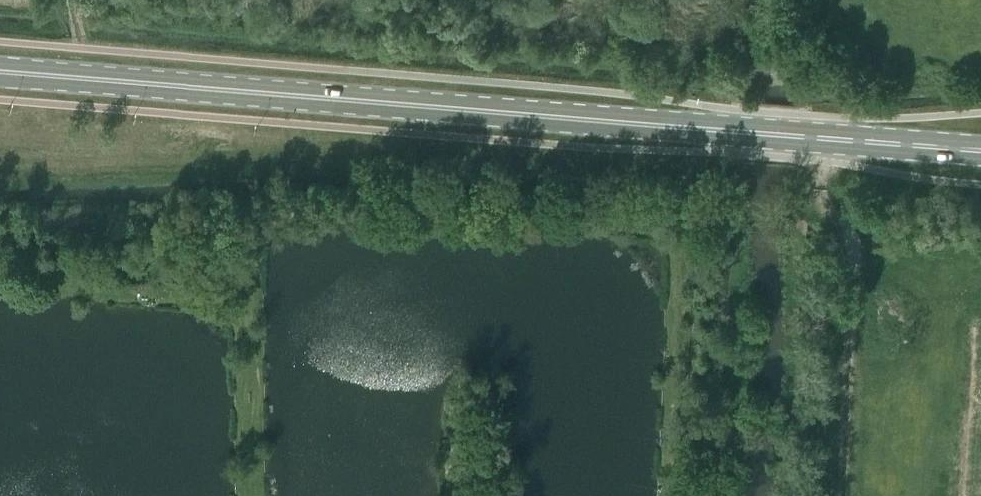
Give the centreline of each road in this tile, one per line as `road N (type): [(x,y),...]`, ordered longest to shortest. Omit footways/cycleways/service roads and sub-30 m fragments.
road 1 (primary): [(980,154),(0,73)]

